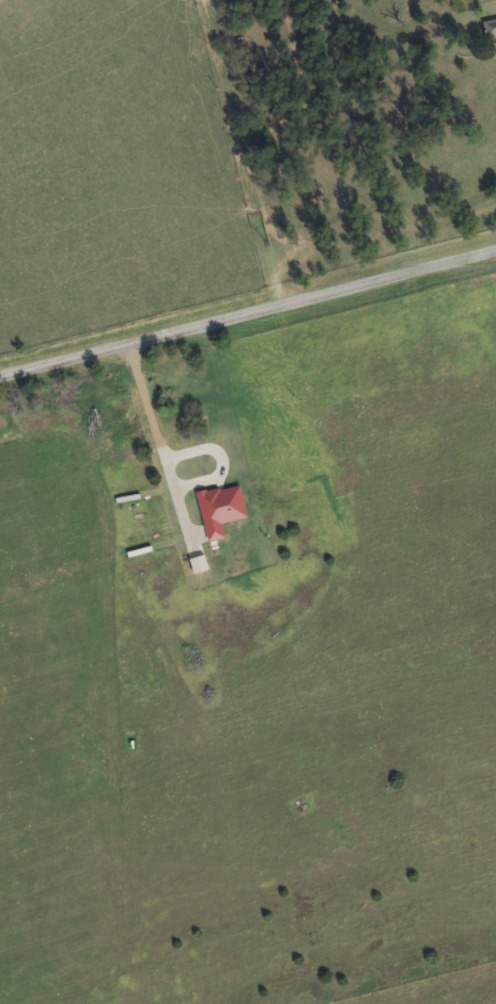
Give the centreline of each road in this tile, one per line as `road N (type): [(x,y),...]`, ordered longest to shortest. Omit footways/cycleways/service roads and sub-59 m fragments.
road 1 (secondary): [(0,377),(495,251)]
road 2 (residential): [(301,301),(293,266),(317,231),(495,180)]

